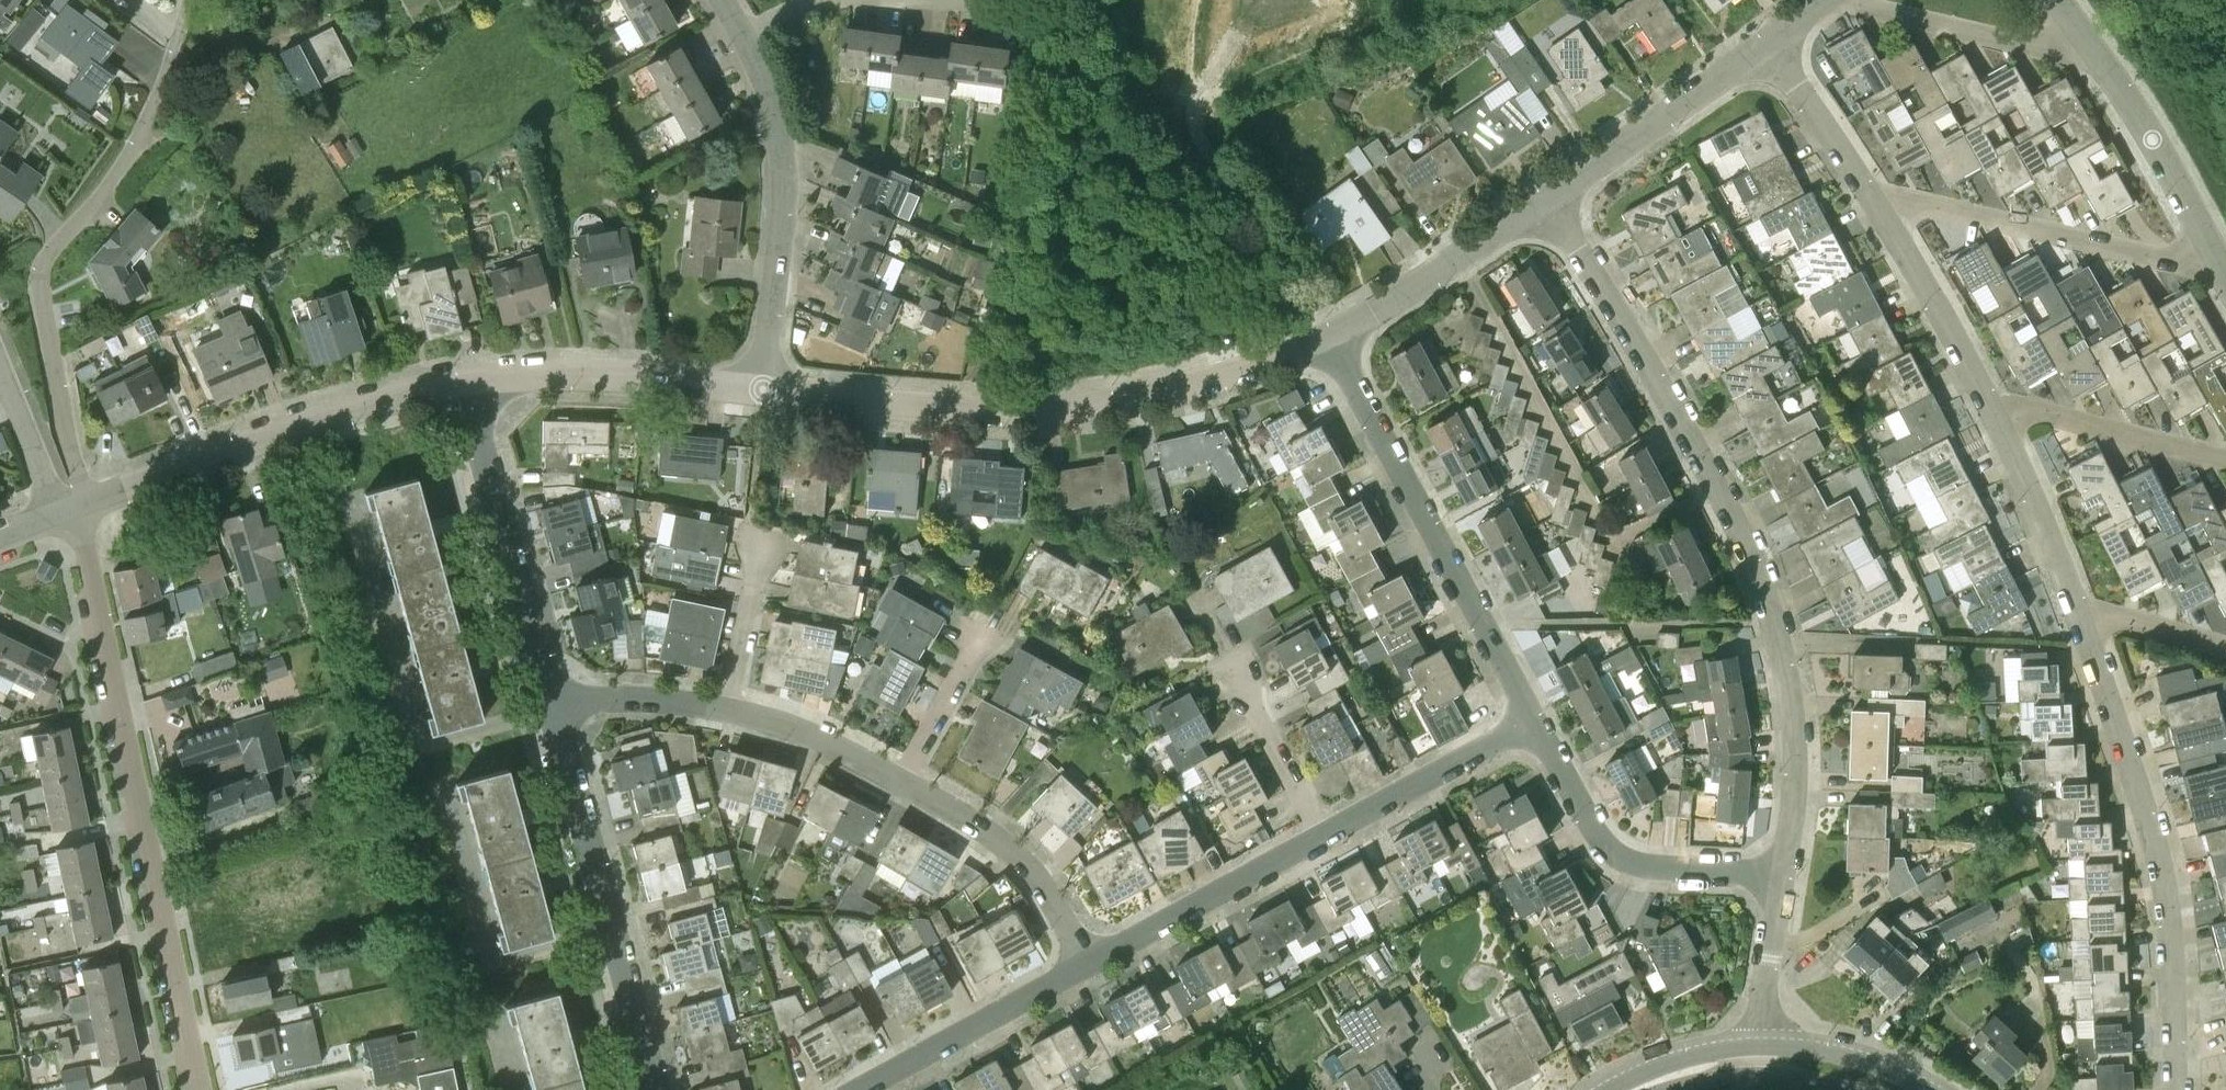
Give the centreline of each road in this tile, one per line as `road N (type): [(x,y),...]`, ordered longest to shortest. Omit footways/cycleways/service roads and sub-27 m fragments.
road 1 (residential): [(1783,873),(1794,803),(1793,707),(1750,553),(1547,196)]
road 2 (residential): [(201,1089),(77,510)]
road 3 (residential): [(763,389),(1050,409),(1211,382),(1326,338)]
road 4 (residential): [(82,508),(41,268),(124,163),(177,36)]
road 5 (residential): [(2174,1089),(2173,953),(2160,863),(2081,622)]
road 6 (residential): [(1534,720),(1326,338)]
road 7 (residential): [(82,508),(274,433),(462,380)]
road 8 (residential): [(654,1089),(549,703)]
road 9 (residential): [(745,37),(771,102),(784,176),(763,389)]
road 10 (residential): [(2216,254),(2177,262),(1882,205)]
road 11 (residential): [(549,703),(462,380)]
road 12 (residential): [(1783,873),(1656,868),(1619,857),(1593,830),(1534,720)]
road 13 (residential): [(462,380),(601,374),(763,389)]
road 14 (residential): [(1547,196),(1766,42)]
road 15 (residential): [(1088,963),(1321,834)]
road 16 (residential): [(1088,963),(1066,919),(1012,851),(902,782)]
road 17 (residential): [(857,1089),(1088,963)]
road 18 (residential): [(1326,338),(1547,196)]
road 19 (residential): [(2100,60),(1854,0)]
road 20 (residential): [(1321,834),(1534,720)]
road 21 (residential): [(2225,460),(1996,409)]
road 22 (residential): [(1996,409),(1882,205)]
road 23 (residential): [(2081,622),(1996,409)]
road 24 (residential): [(2216,254),(2100,60)]
road 25 (residential): [(1321,834),(1226,654)]
road 26 (residential): [(1882,205),(1766,42)]
road 27 (residential): [(902,782),(824,741),(728,711)]
road 28 (tertiary): [(1935,1089),(1839,1051),(1760,1044)]
road 29 (residential): [(728,711),(648,700),(549,703)]
road 30 (residential): [(902,782),(984,629)]
road 31 (residential): [(1760,1044),(1783,873)]
road 32 (residential): [(728,711),(763,543)]
road 33 (tertiary): [(1760,1044),(1693,1053),(1606,1089)]
road 34 (residential): [(58,517),(0,373)]
road 35 (residential): [(2225,648),(2114,618),(2081,622)]

